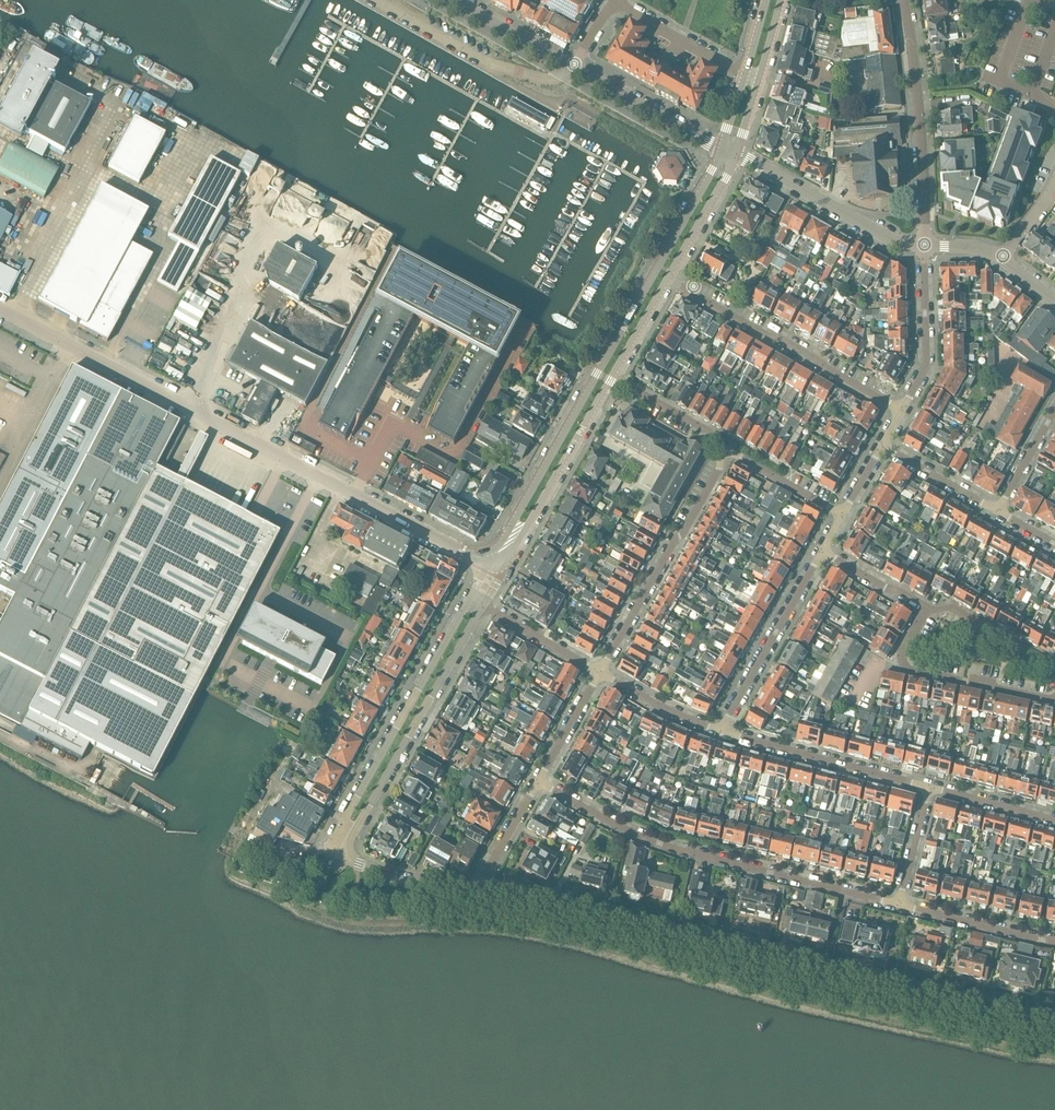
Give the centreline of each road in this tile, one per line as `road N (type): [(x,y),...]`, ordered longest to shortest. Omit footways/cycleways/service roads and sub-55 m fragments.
road 1 (residential): [(1054,1026),(475,893)]
road 2 (unclassified): [(488,562),(0,309)]
road 3 (tertiary): [(722,150),(488,562)]
road 4 (residential): [(539,781),(659,844),(898,905)]
road 5 (residential): [(469,599),(331,844),(341,855)]
road 6 (residential): [(341,855),(483,606)]
road 7 (residential): [(902,413),(671,277)]
road 8 (residential): [(600,673),(727,452)]
road 9 (residential): [(926,247),(919,94),(904,0)]
road 10 (residential): [(573,68),(549,80),(488,64),(375,0)]
road 11 (residential): [(720,733),(930,790)]
road 12 (residential): [(926,247),(900,244),(736,154)]
road 13 (tertiary): [(505,561),(612,377)]
road 14 (residential): [(720,733),(822,551)]
road 15 (residential): [(902,413),(927,366),(926,247)]
road 16 (residential): [(722,150),(573,68)]
road 17 (residential): [(898,905),(1054,942)]
road 18 (residential): [(1054,695),(903,663)]
road 19 (residential): [(745,74),(613,2)]
road 20 (residential): [(1054,107),(999,80),(1029,0)]
road 21 (residential): [(475,893),(341,855)]
road 22 (tertiary): [(671,277),(736,154)]
road 23 (residential): [(727,452),(612,377)]
road 24 (residential): [(573,68),(456,0)]
road 25 (residential): [(483,606),(600,673)]
road 26 (residential): [(600,673),(720,733)]
road 27 (residential): [(727,452),(846,513)]
road 28 (residential): [(996,511),(881,451)]
road 29 (residential): [(539,781),(475,893)]
road 30 (residential): [(930,790),(1054,820)]
road 31 (residential): [(600,673),(539,781)]

